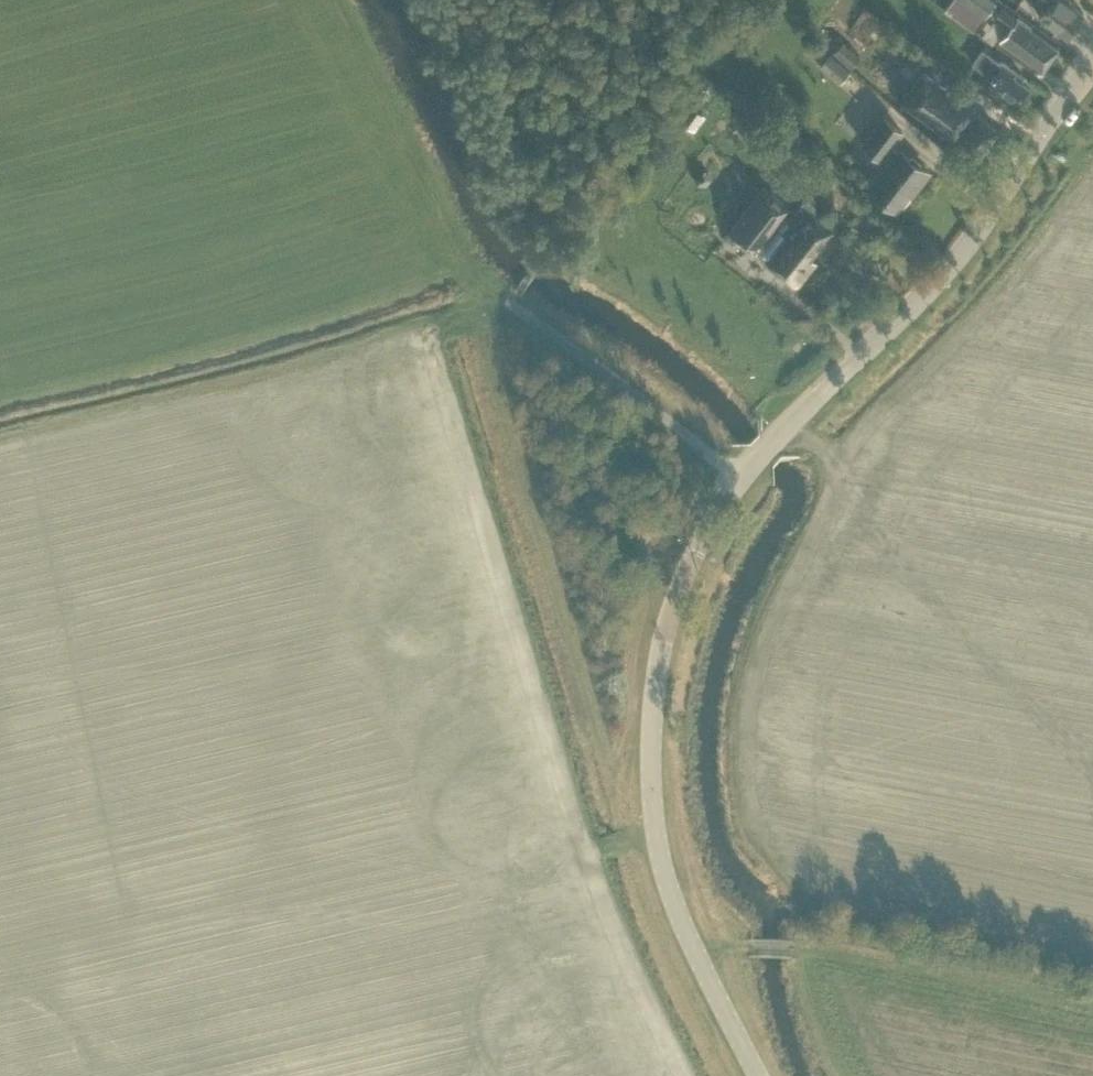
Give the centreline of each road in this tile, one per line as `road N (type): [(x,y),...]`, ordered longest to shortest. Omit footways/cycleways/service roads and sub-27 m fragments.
road 1 (tertiary): [(759,1075),(673,898),(658,831),(659,662),(681,588),(737,483),(946,272),(1092,57)]

